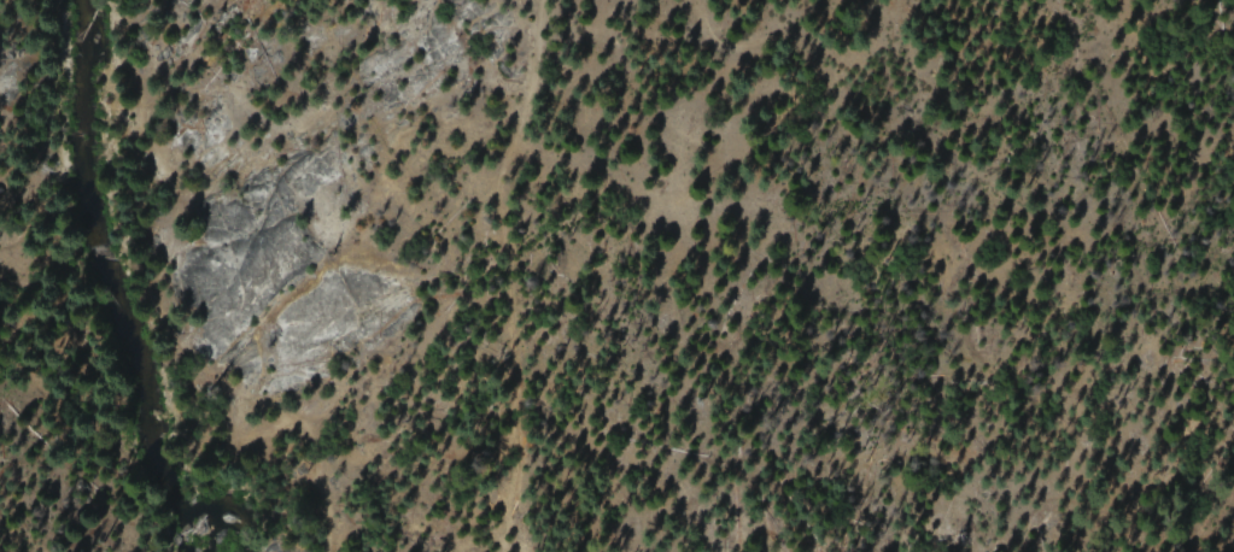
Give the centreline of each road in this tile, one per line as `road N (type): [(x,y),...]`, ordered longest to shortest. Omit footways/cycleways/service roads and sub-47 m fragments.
road 1 (track): [(660,551),(660,481),(608,403),(583,300),(621,22),(631,0)]

